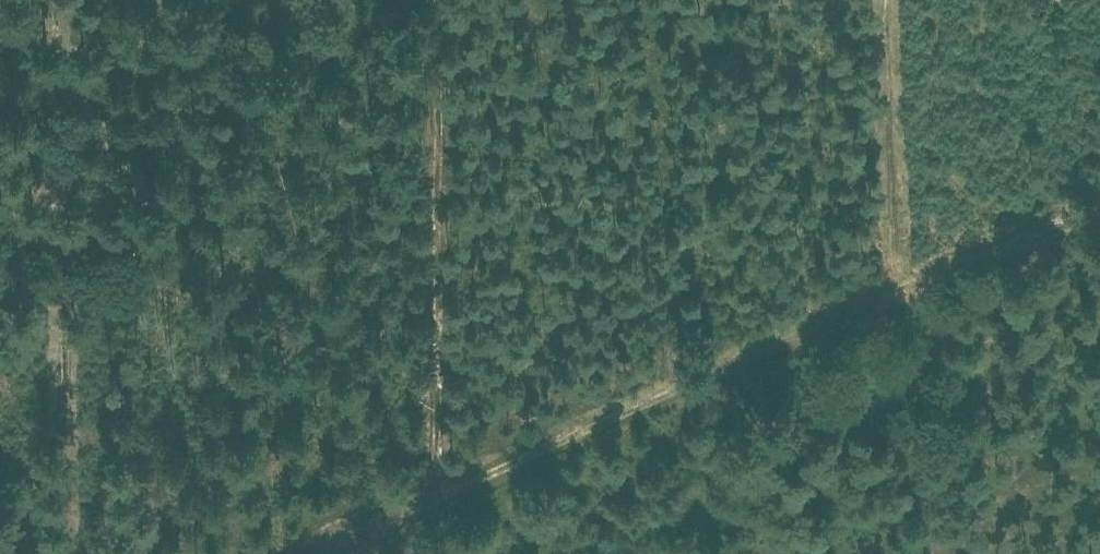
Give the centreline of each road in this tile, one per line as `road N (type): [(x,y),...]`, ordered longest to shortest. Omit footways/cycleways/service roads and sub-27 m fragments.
road 1 (track): [(1099,201),(287,553)]
road 2 (track): [(453,481),(444,0)]
road 3 (track): [(902,288),(887,0)]

